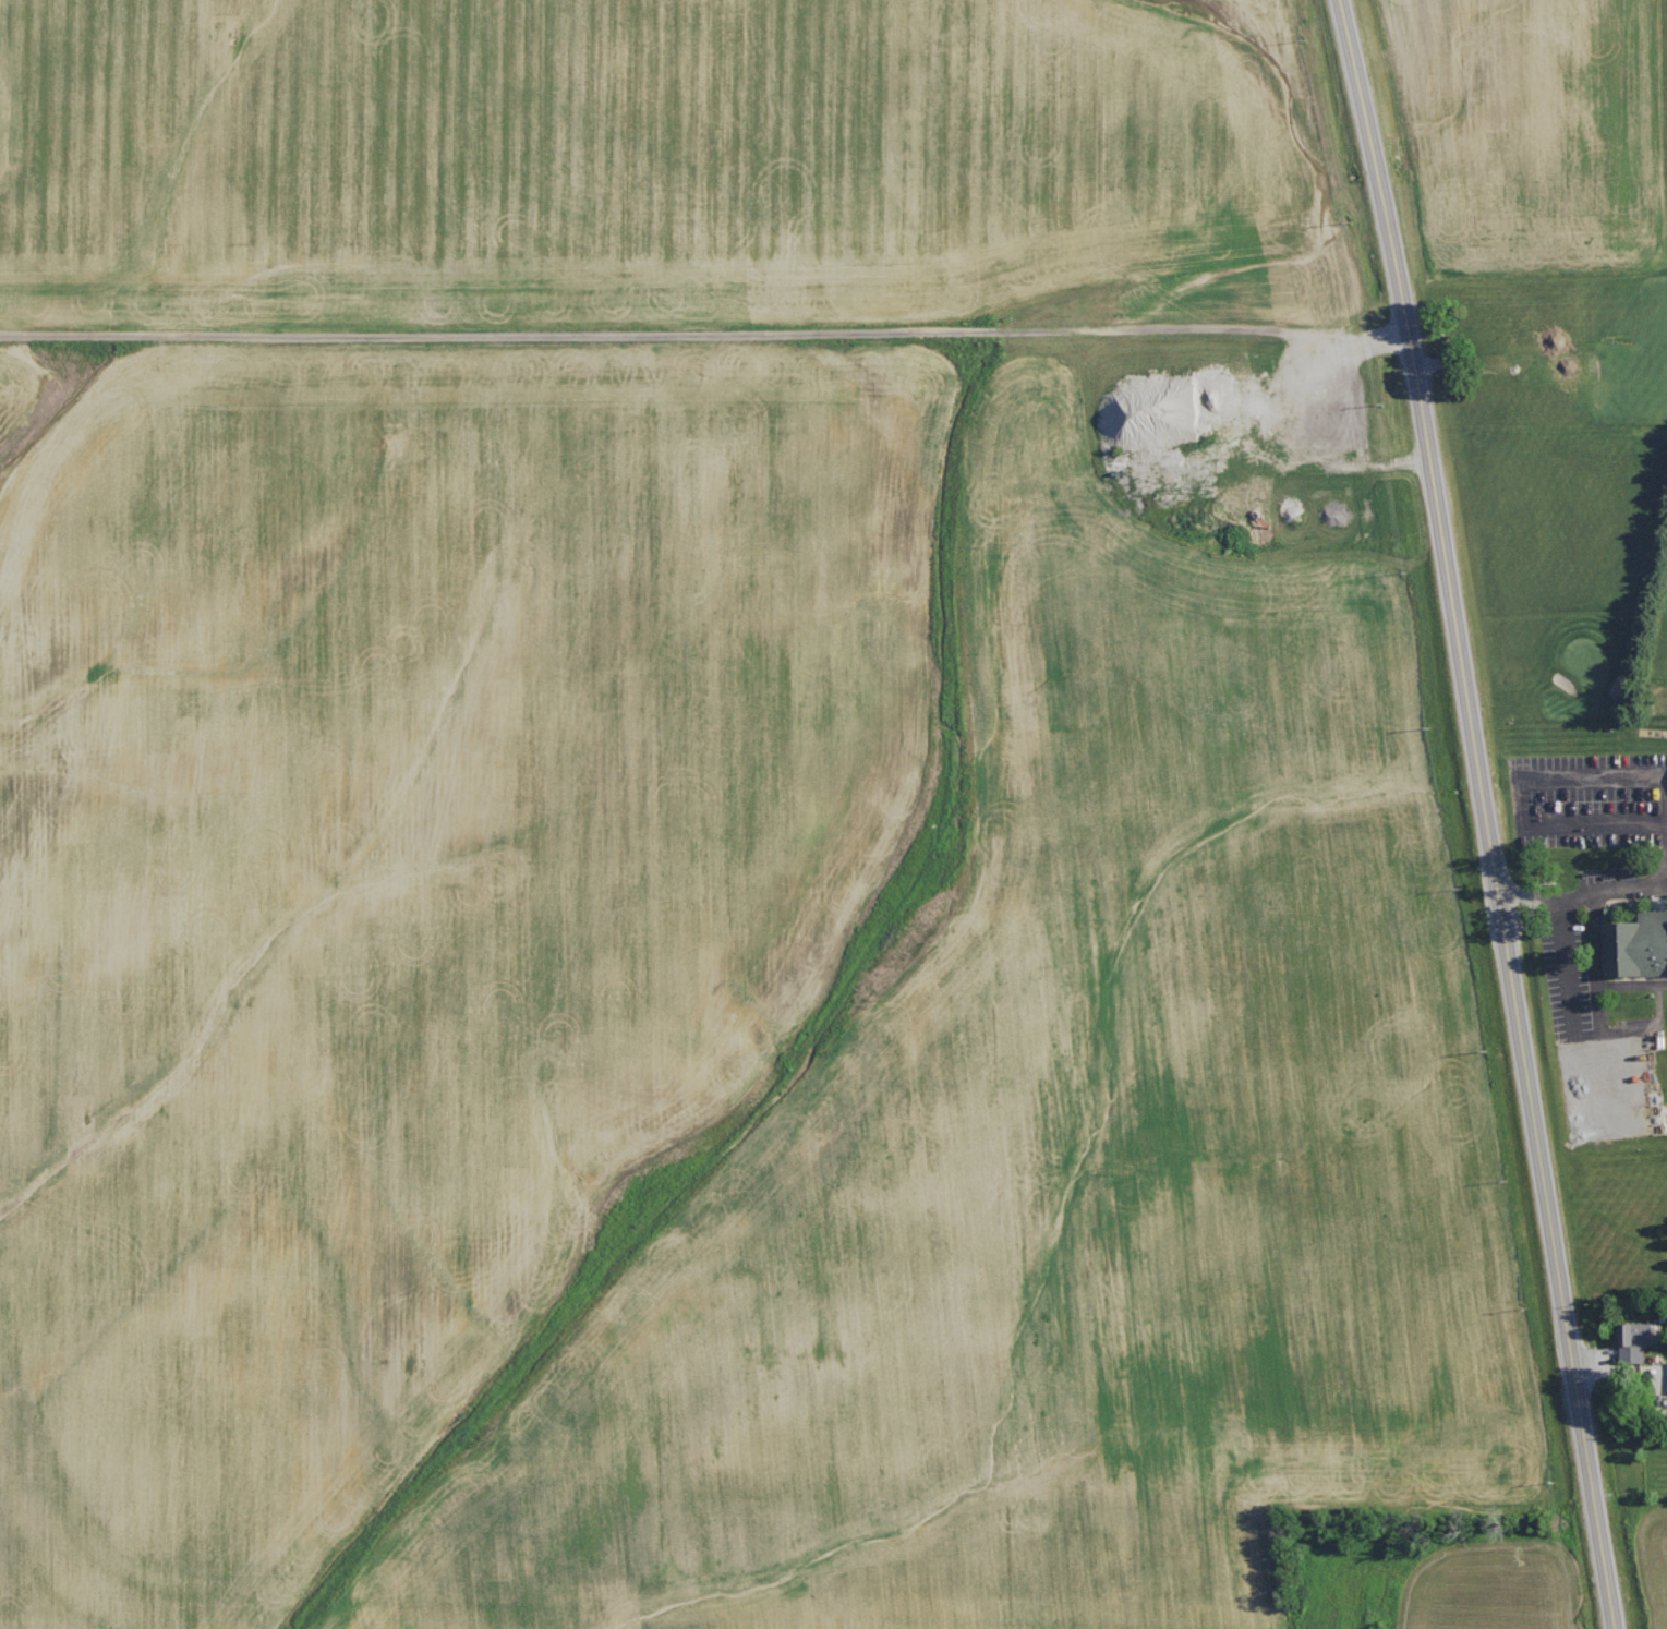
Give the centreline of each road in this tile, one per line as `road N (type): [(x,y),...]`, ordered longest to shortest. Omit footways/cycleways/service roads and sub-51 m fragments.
road 1 (primary): [(1614,1628),(1429,456),(1346,0)]

